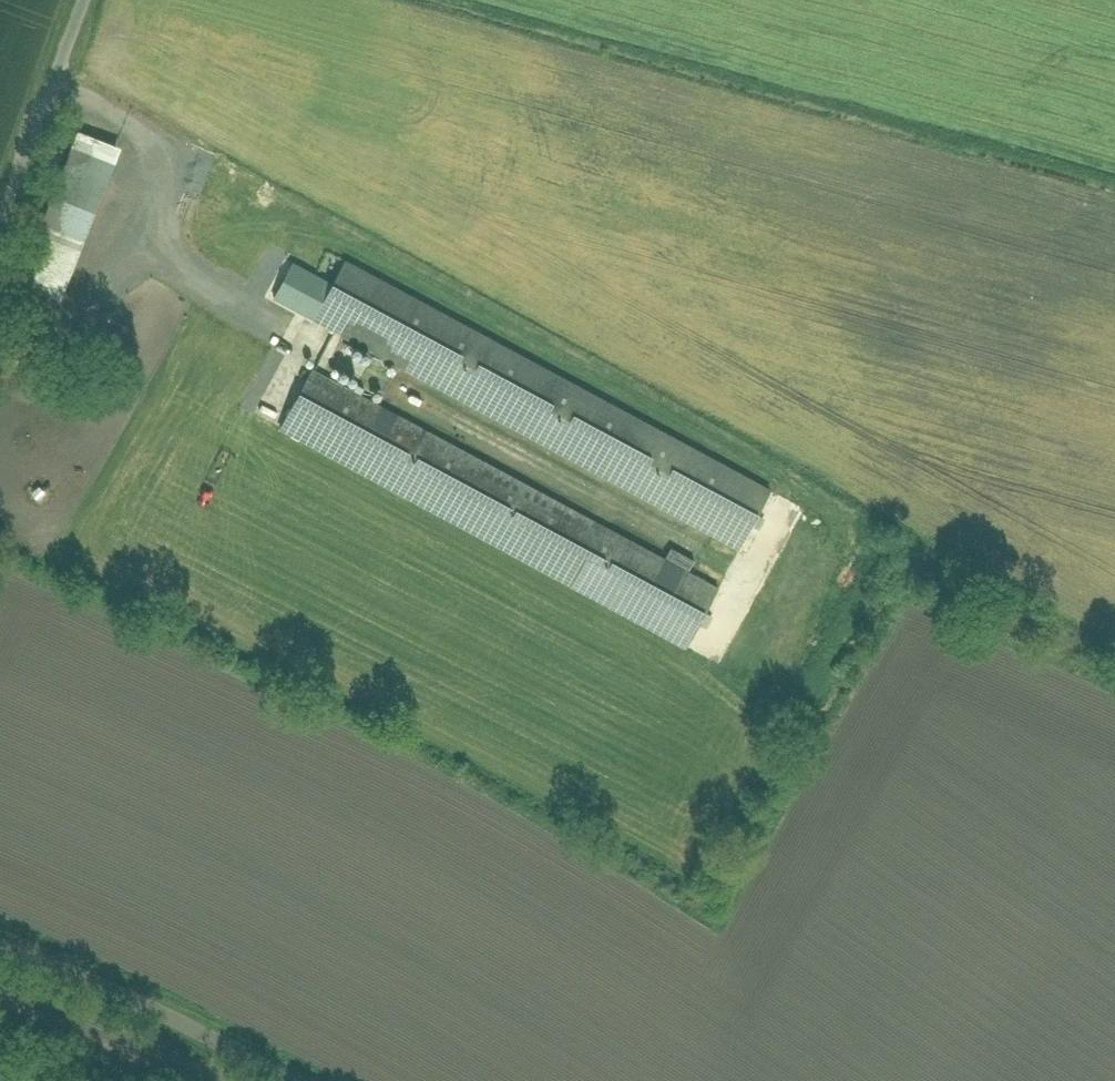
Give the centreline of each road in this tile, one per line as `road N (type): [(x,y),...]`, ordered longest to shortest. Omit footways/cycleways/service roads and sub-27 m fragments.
road 1 (residential): [(0,950),(151,1009),(286,1080)]
road 2 (track): [(0,219),(87,0)]

